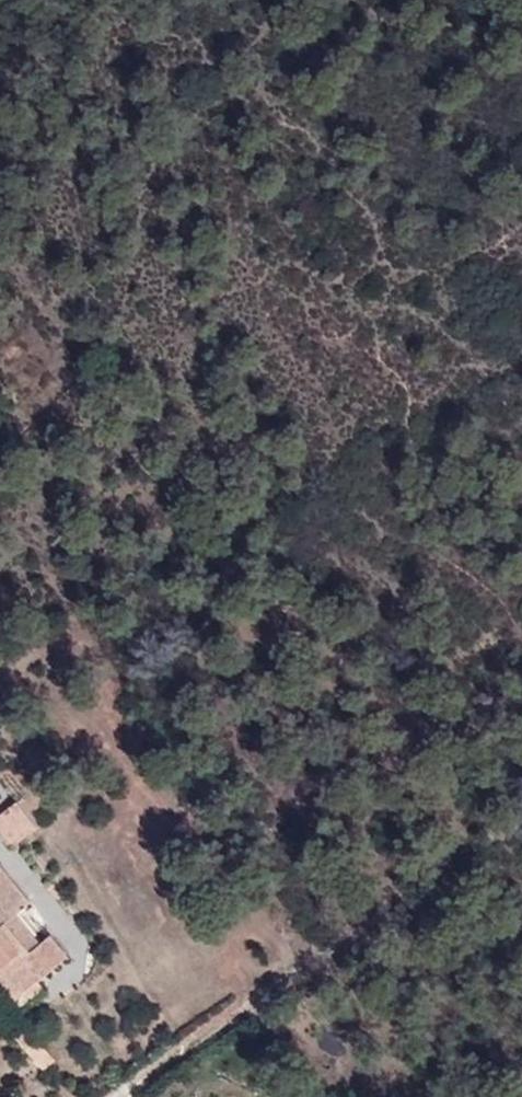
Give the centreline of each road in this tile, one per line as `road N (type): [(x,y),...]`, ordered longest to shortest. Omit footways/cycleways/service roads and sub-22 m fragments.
road 1 (track): [(118,1096),(366,925)]

